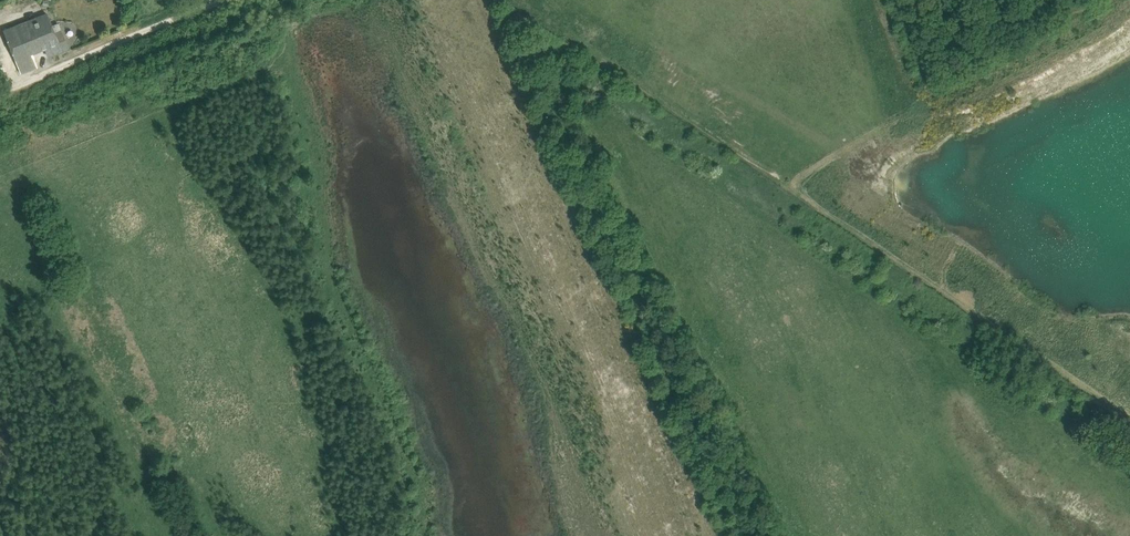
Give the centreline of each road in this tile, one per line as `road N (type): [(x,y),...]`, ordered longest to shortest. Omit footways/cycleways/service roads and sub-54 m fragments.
road 1 (track): [(0,94),(225,0)]
road 2 (track): [(951,0),(990,15),(1037,15),(1087,0)]

